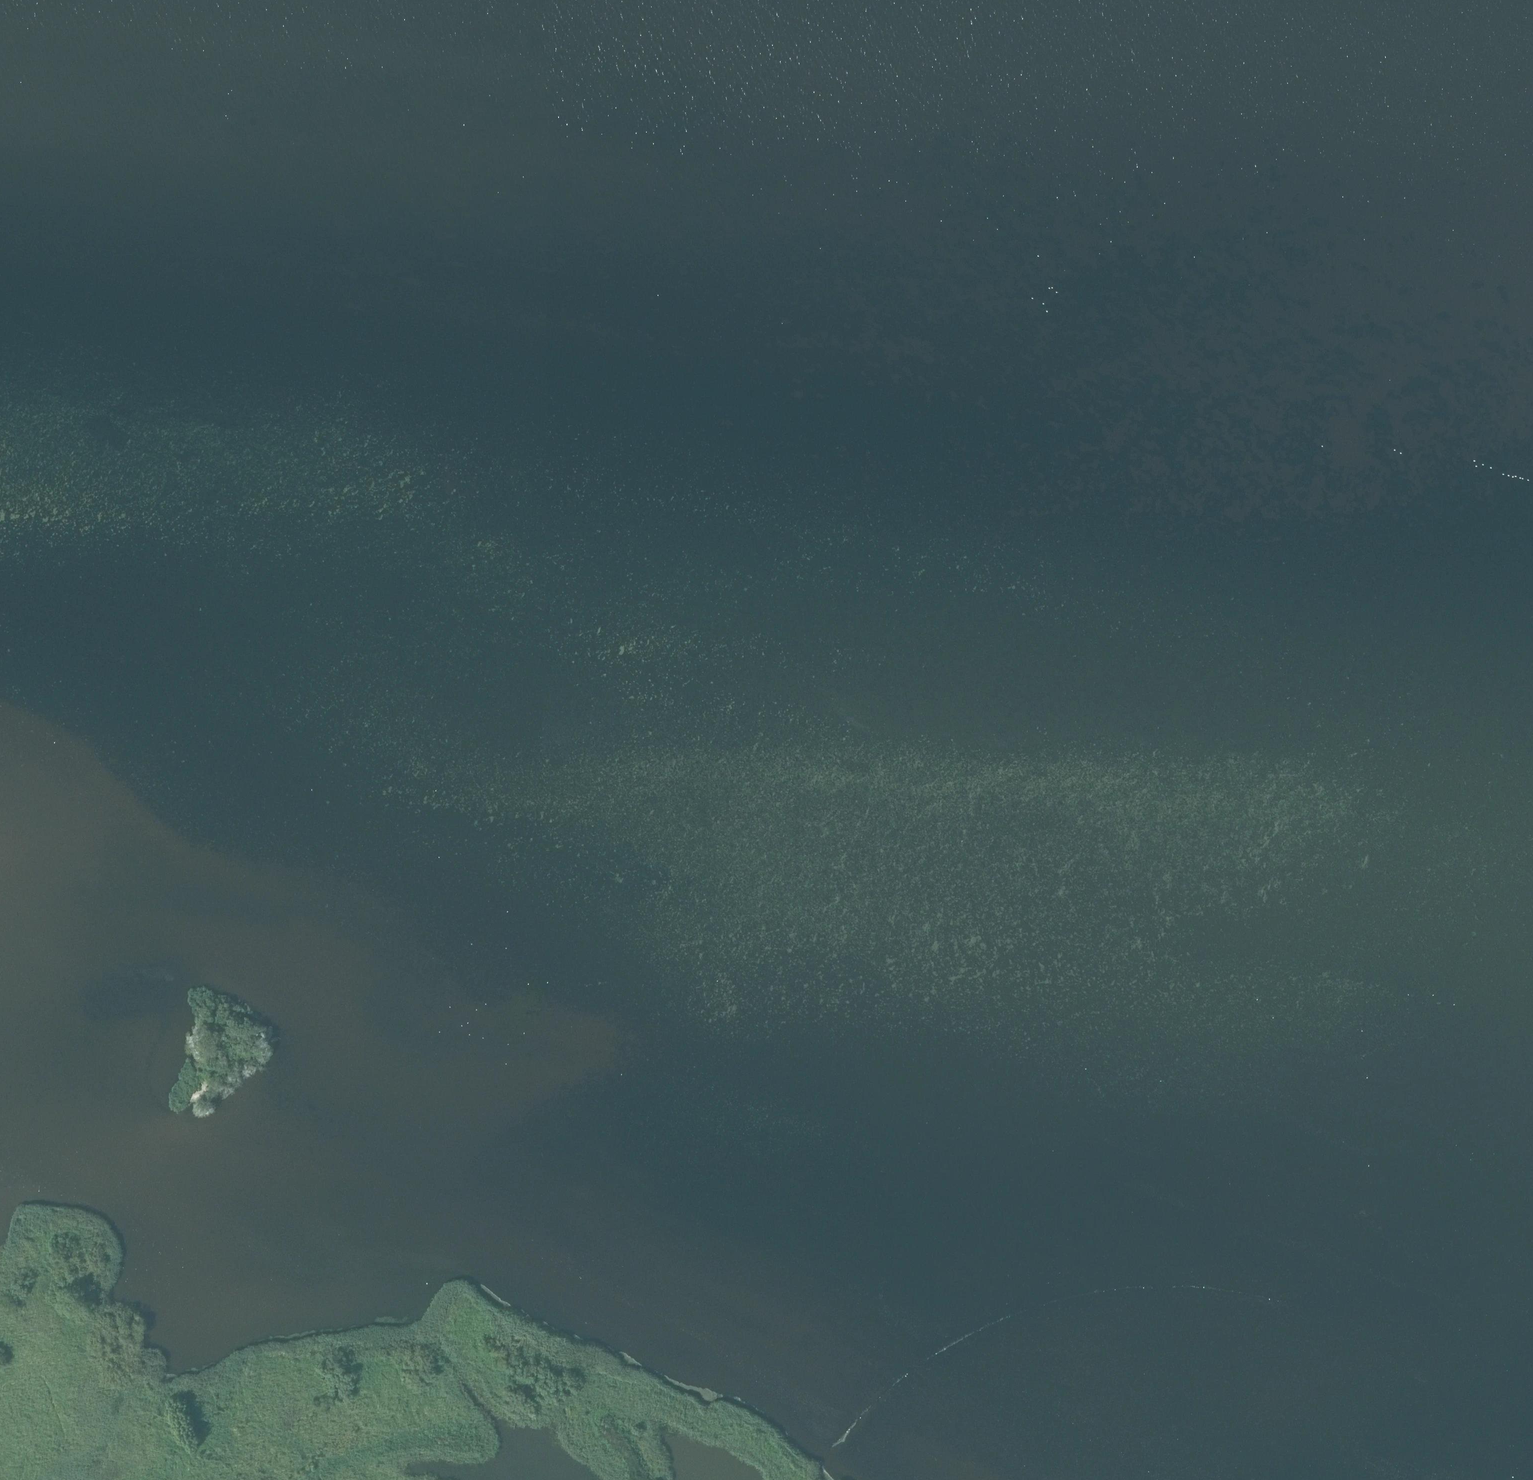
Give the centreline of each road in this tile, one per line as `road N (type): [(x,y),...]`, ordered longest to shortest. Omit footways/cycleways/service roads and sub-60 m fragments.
road 1 (track): [(478,1444),(393,1448),(328,1467),(313,1479)]

